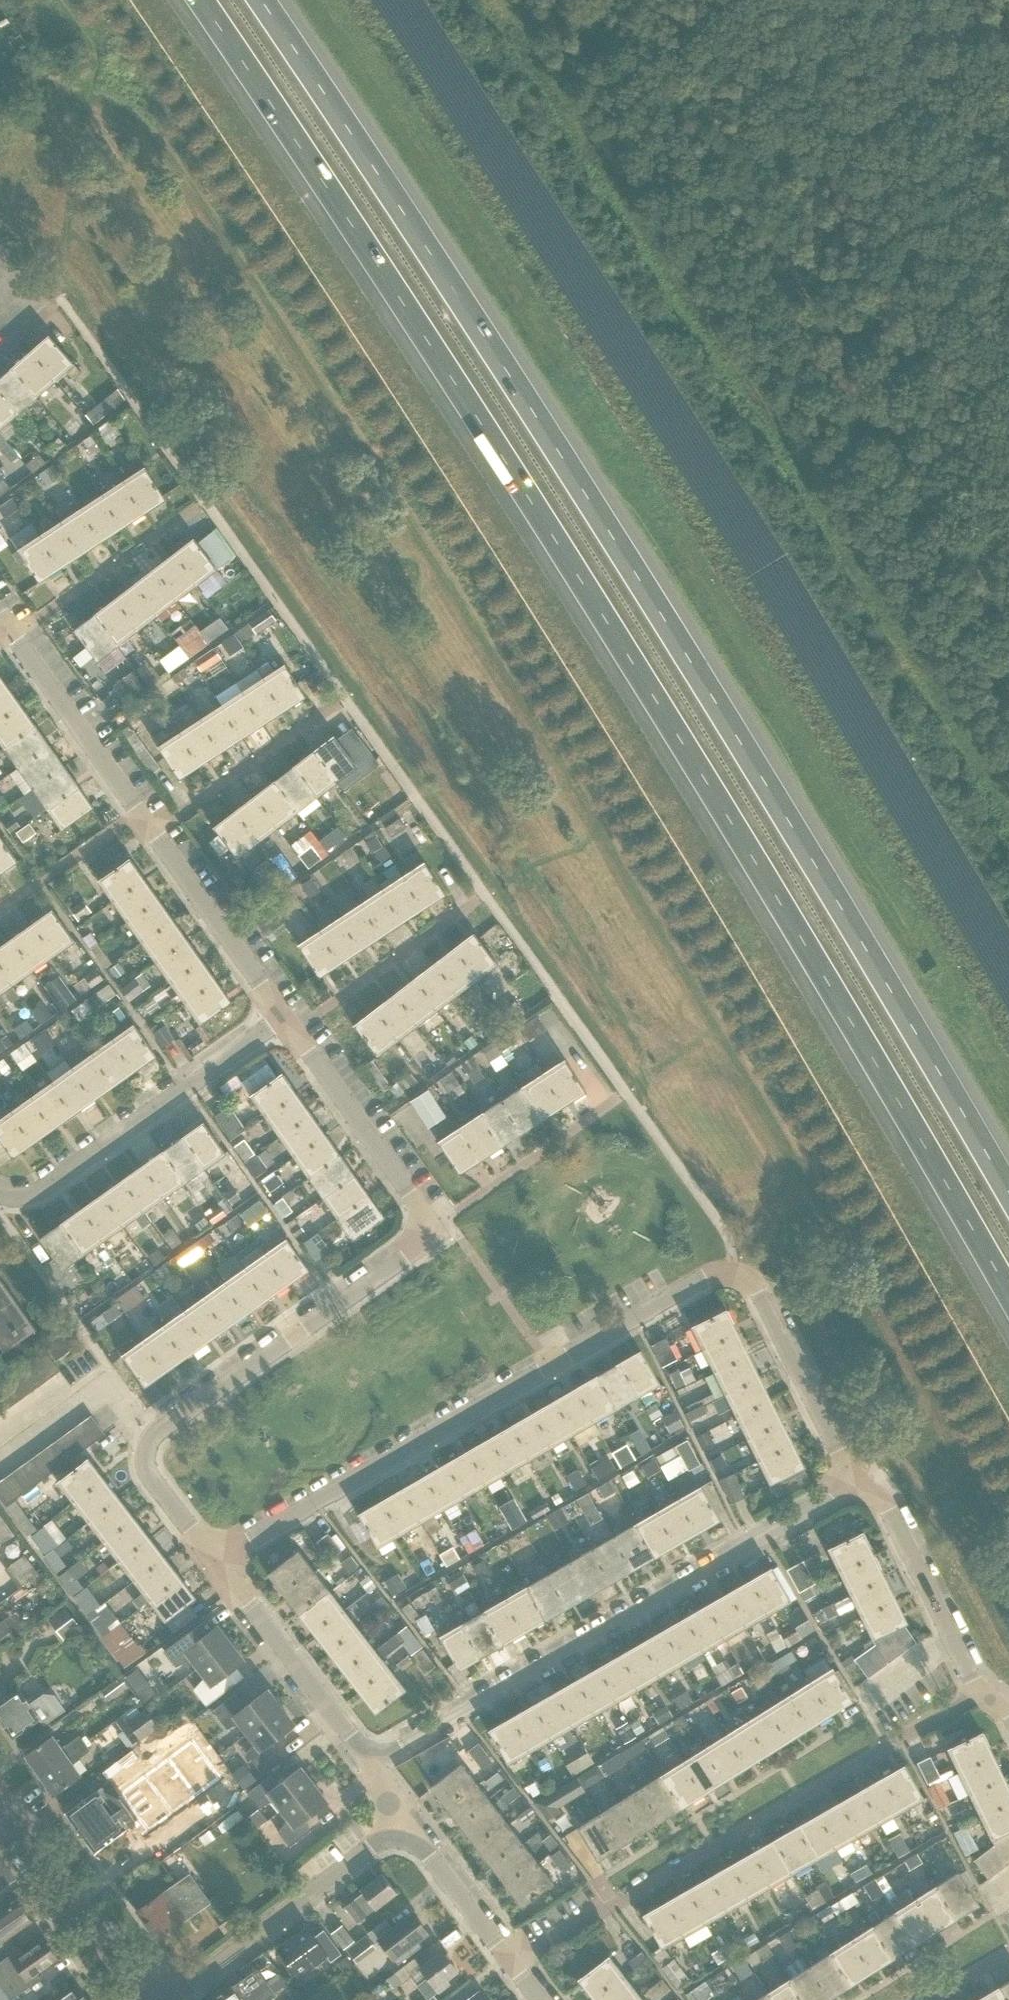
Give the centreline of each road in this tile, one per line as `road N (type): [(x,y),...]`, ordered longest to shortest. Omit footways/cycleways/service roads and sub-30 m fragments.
road 1 (motorway): [(203,0),(510,466),(1008,1309)]
road 2 (motorway): [(1008,1203),(552,437),(263,0)]
road 3 (unclassified): [(214,1557),(708,1277),(734,1276),(758,1292)]
road 4 (unclassified): [(382,1750),(857,1483)]
road 5 (unclassified): [(982,1691),(513,1955)]
road 6 (unclassified): [(214,1557),(150,1471),(158,1438),(435,1230)]
road 7 (unclassified): [(285,1016),(36,1191),(0,1193)]
road 8 (residential): [(176,1999),(390,1841)]
road 9 (unclassified): [(382,1750),(355,1740),(214,1557)]
road 10 (unclassified): [(982,1691),(887,1506),(857,1483)]
road 11 (unclassified): [(296,1030),(435,1230)]
road 12 (unclassified): [(17,635),(157,833)]
road 13 (tertiary): [(142,1999),(0,1805)]
road 14 (unclassified): [(625,1091),(435,1230)]
road 15 (unclassified): [(485,895),(296,1030)]
road 16 (unclassified): [(345,698),(157,833)]
road 17 (unclassified): [(201,501),(17,635)]
road 18 (unclassified): [(157,833),(285,1016)]
road 19 (unclassified): [(857,1483),(758,1292)]
road 20 (unclassified): [(513,1955),(425,1850),(390,1841)]

